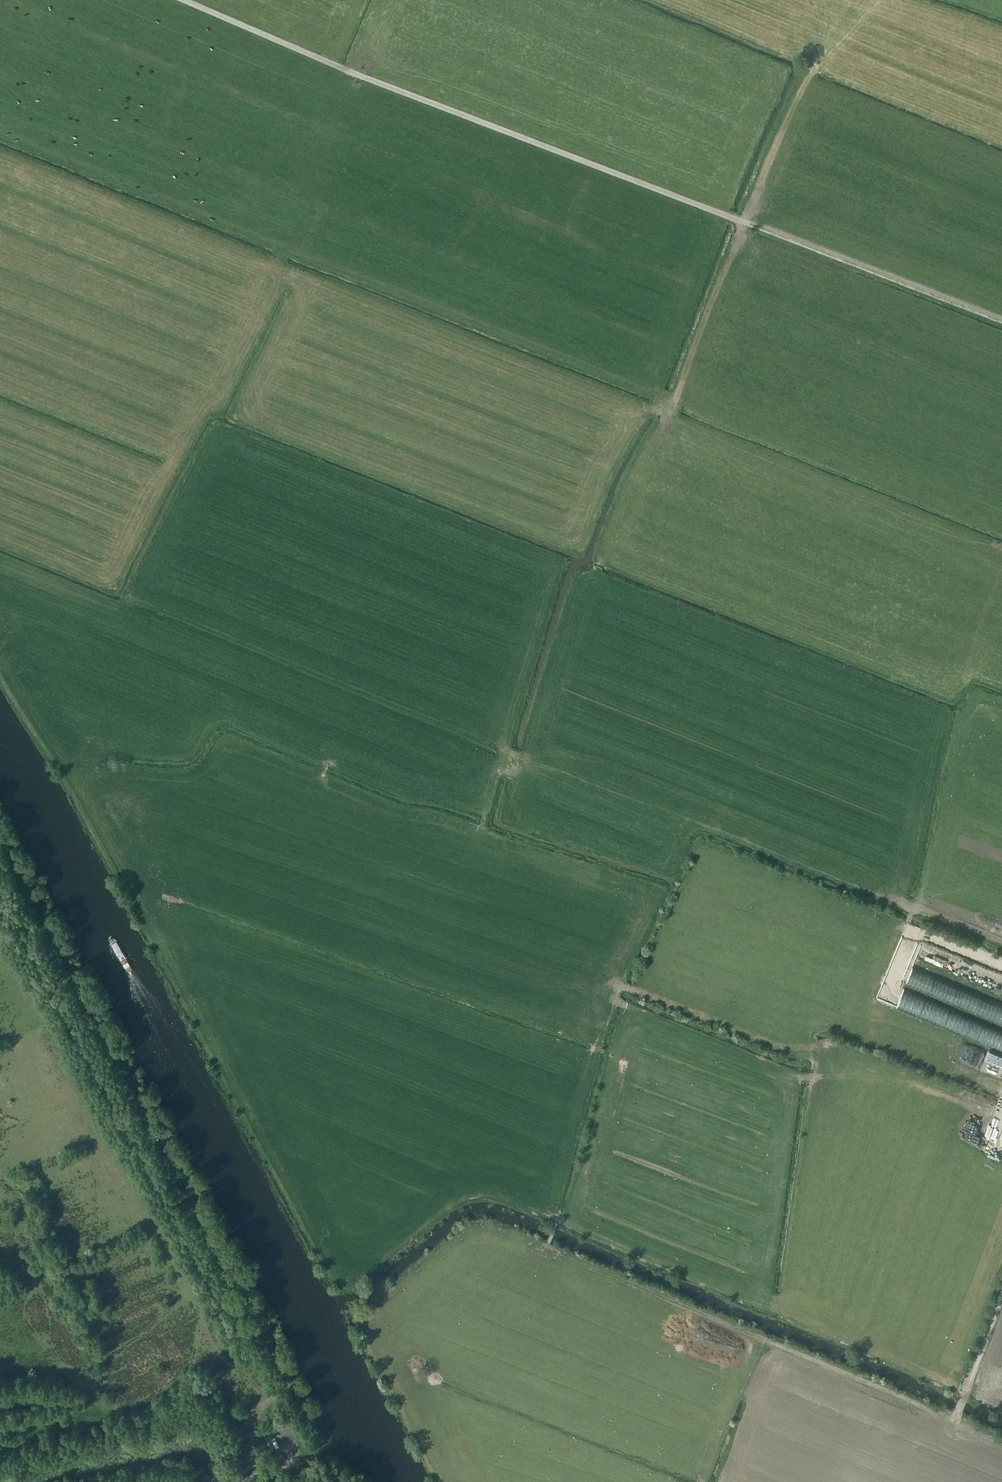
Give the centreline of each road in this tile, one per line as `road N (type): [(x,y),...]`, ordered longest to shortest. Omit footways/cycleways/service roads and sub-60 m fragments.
road 1 (track): [(183,0),(1001,323)]

